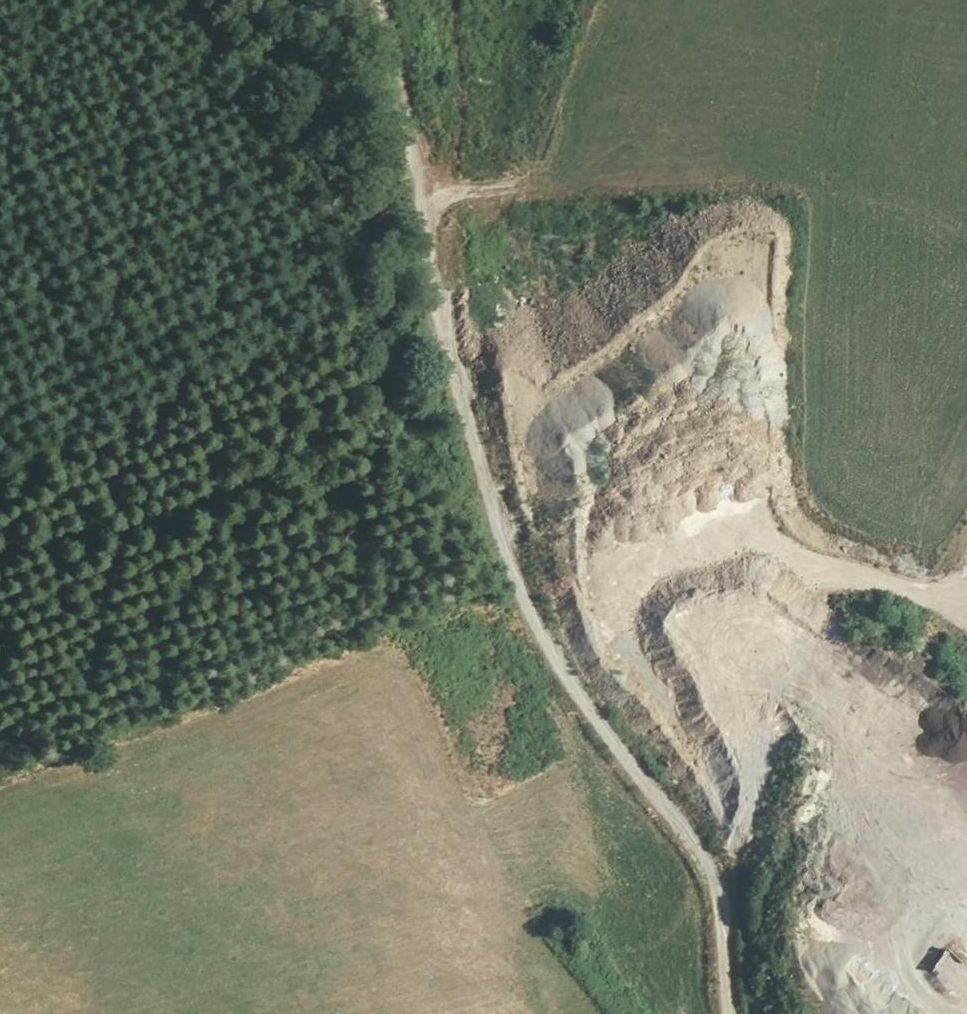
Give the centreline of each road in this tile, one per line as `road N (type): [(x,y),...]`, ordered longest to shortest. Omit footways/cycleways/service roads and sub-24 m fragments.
road 1 (track): [(352,0),(446,193),(532,585),(720,887),(731,1013)]
road 2 (track): [(966,838),(945,841),(909,883),(892,933),(897,972),(946,1013)]

